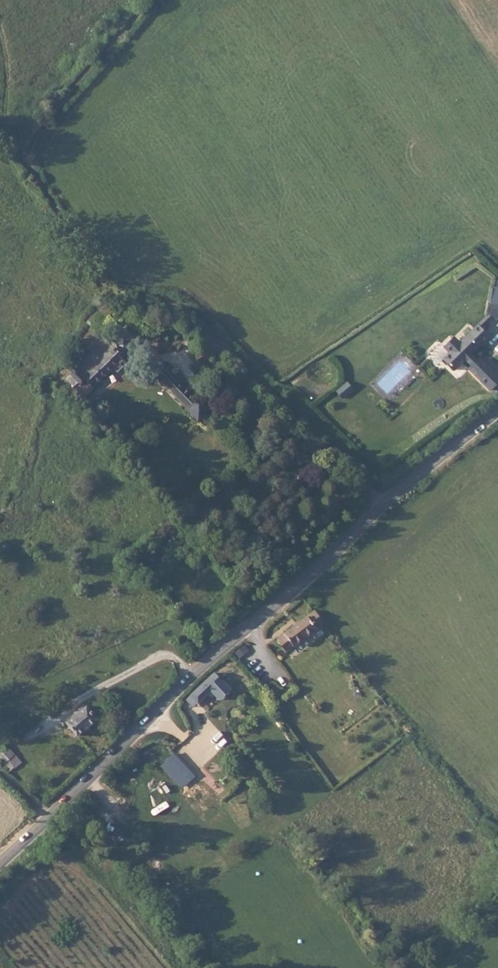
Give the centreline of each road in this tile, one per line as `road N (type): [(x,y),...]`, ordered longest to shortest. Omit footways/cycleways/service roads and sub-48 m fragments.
road 1 (secondary): [(0,863),(382,502),(497,411)]
road 2 (track): [(154,0),(61,101),(30,152),(30,168),(104,287),(188,317)]
road 3 (track): [(0,19),(12,68),(2,118),(30,168)]

